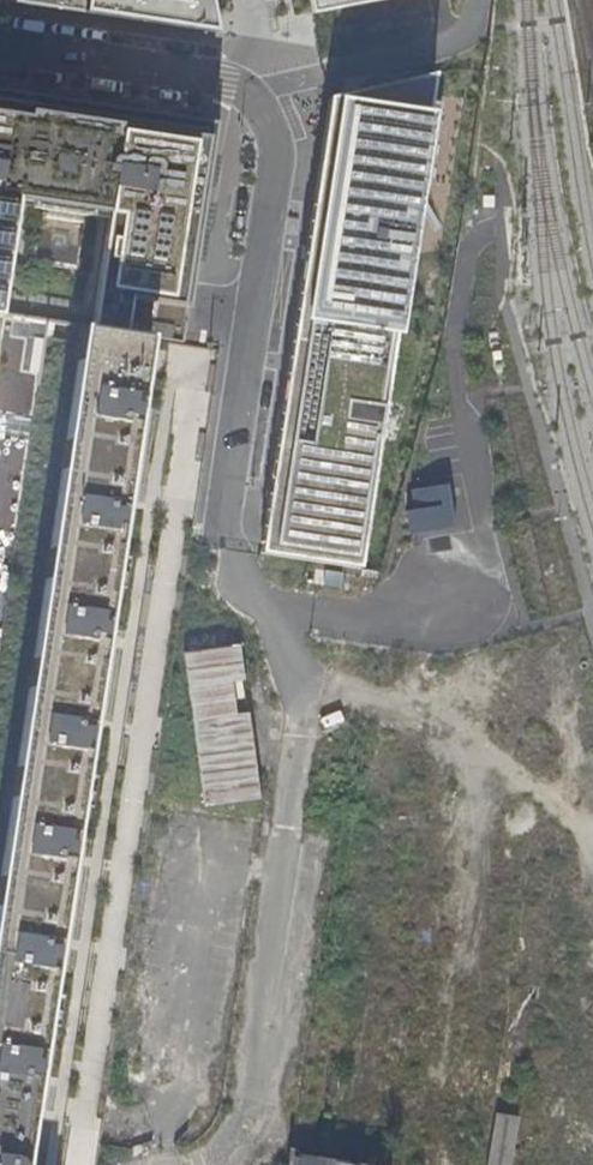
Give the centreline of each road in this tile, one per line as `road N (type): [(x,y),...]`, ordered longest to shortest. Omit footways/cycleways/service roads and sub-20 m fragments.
road 1 (residential): [(224,546),(279,159),(269,121),(229,83),(0,46)]

